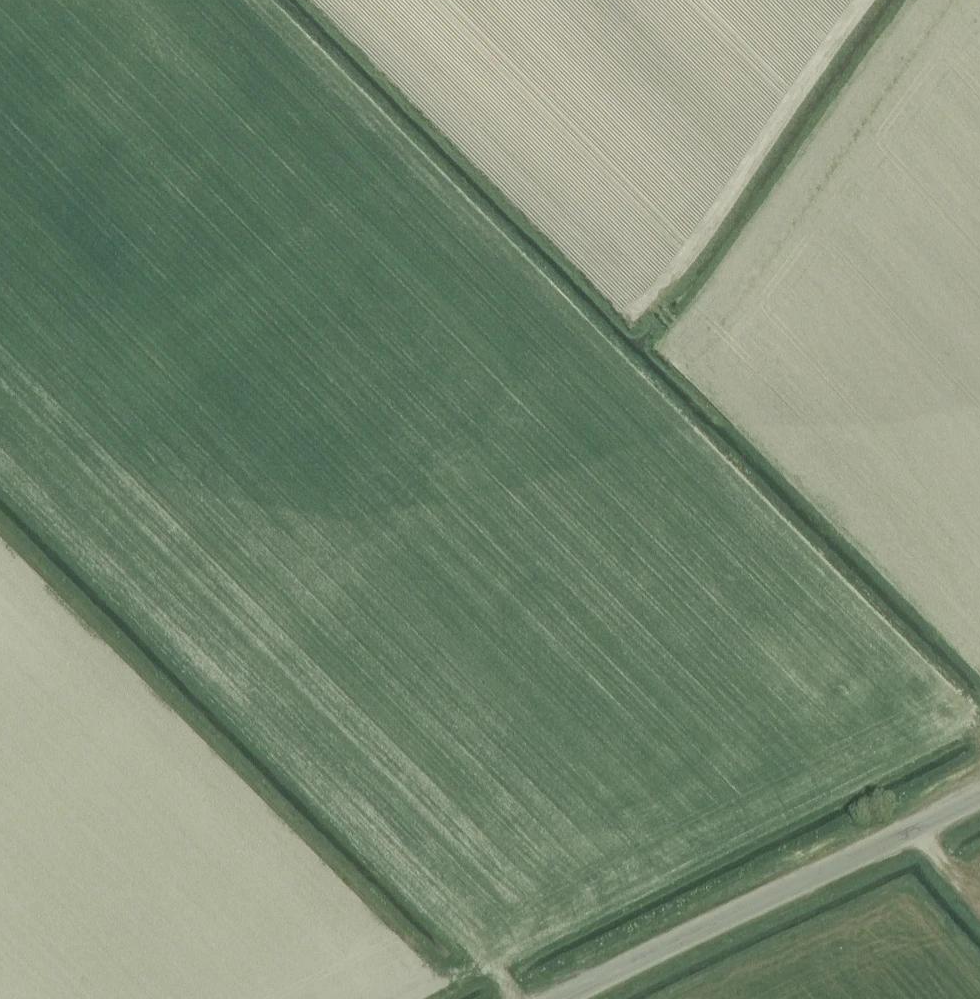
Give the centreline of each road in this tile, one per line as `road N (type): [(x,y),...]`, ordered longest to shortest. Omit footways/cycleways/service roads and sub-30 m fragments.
road 1 (tertiary): [(581,998),(979,803)]

